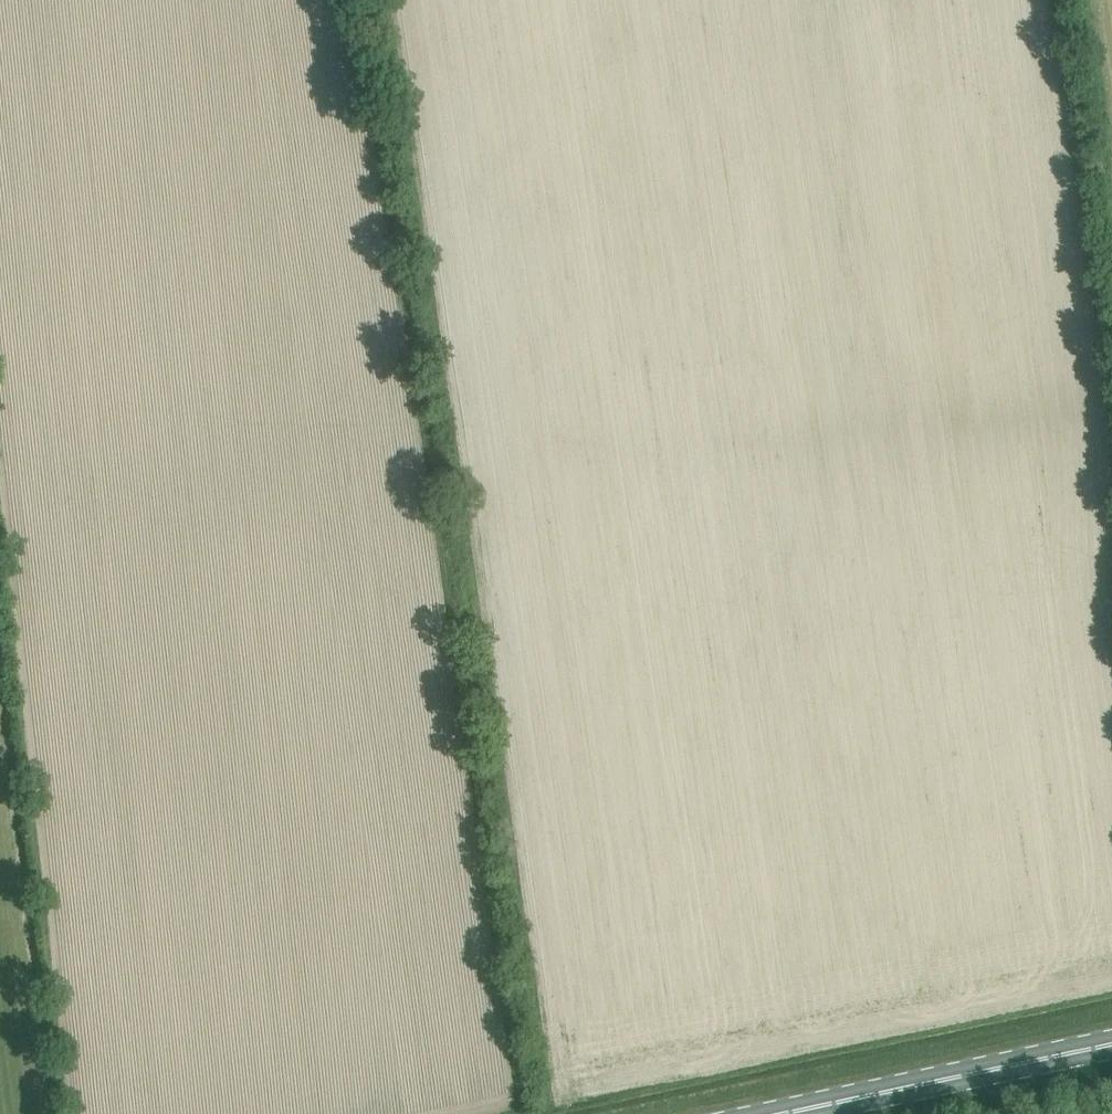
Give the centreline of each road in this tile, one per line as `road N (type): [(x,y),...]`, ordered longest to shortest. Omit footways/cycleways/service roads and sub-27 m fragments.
road 1 (primary): [(783,1113),(1111,1044)]

